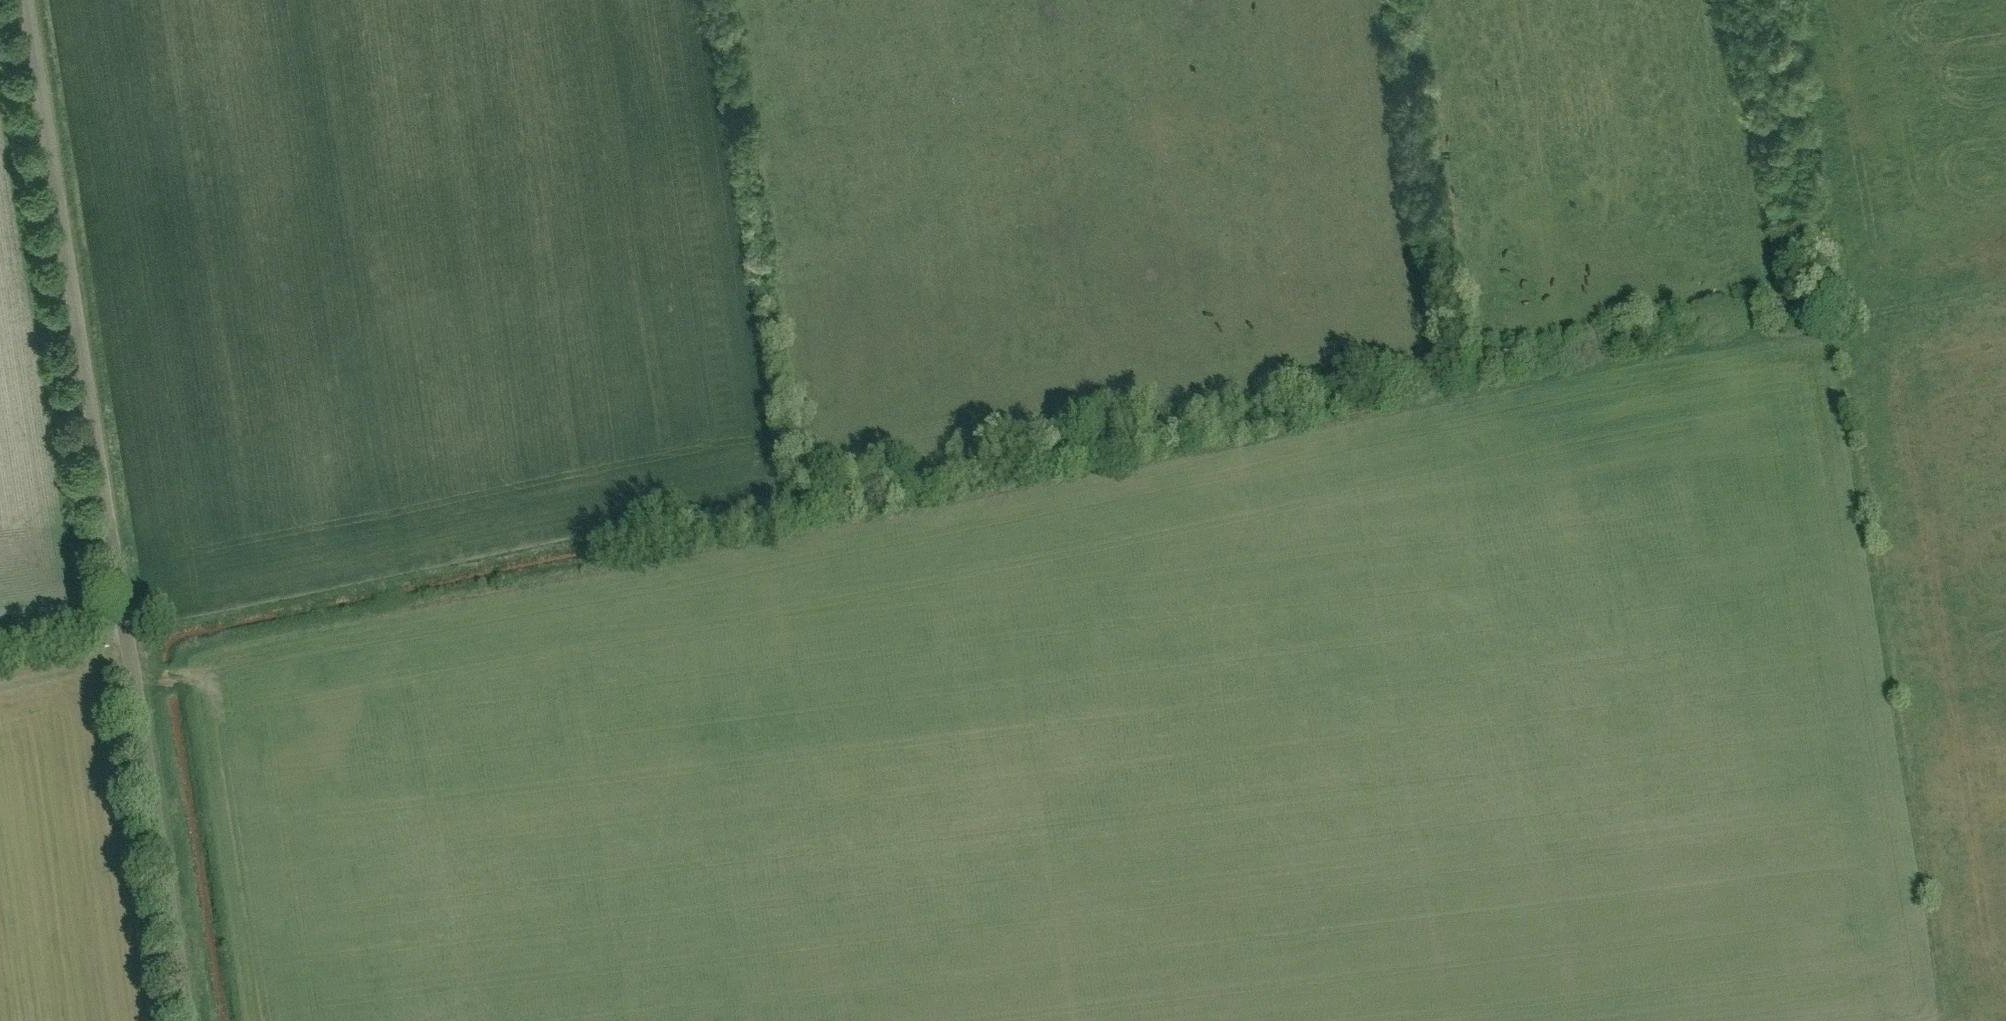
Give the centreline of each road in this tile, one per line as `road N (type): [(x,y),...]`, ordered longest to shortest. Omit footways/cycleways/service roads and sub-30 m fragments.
road 1 (residential): [(28,0),(184,1020)]

